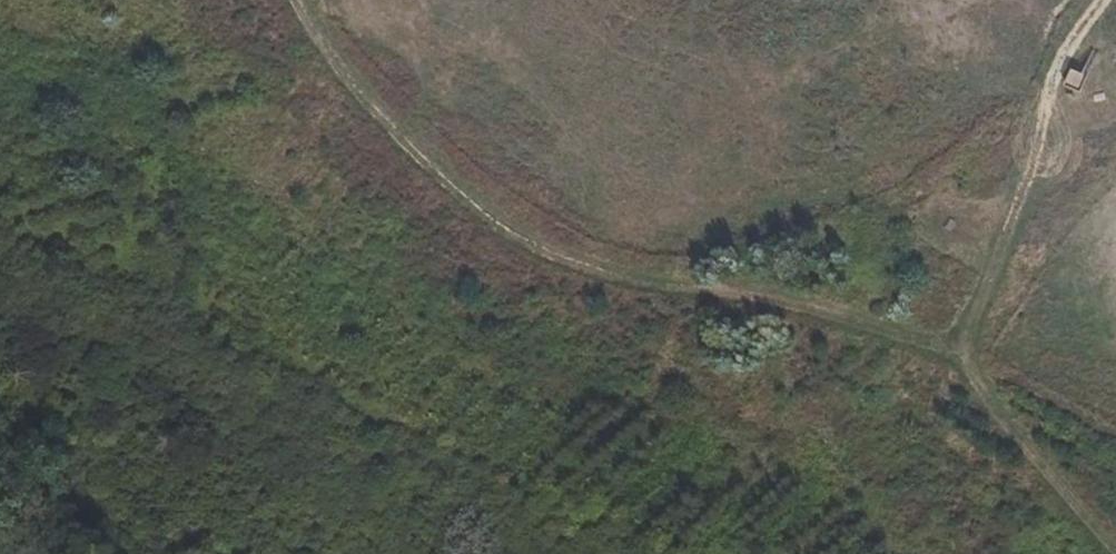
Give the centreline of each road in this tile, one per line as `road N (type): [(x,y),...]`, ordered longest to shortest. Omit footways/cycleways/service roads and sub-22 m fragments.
road 1 (track): [(301,0),(362,96),(503,227),(636,282),(808,311),(956,354)]
road 2 (track): [(1103,0),(1064,62),(1045,145),(956,354)]
road 3 (track): [(956,354),(1115,552)]

